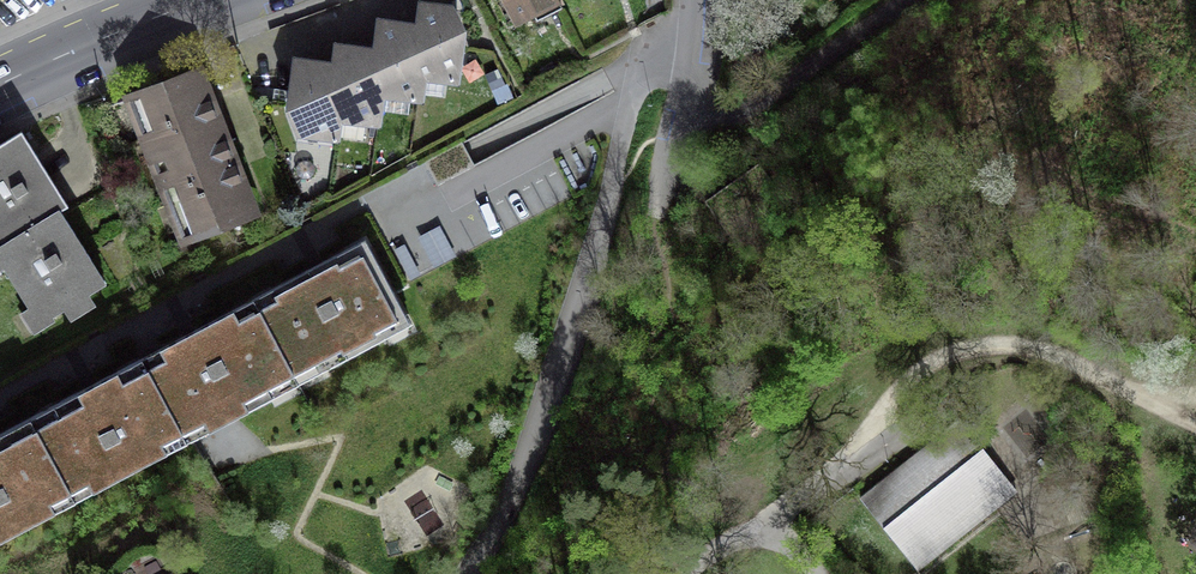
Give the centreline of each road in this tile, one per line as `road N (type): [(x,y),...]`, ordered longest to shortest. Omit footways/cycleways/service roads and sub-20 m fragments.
road 1 (track): [(1164,416),(1084,359),(1020,333),(874,338),(609,573)]
road 2 (track): [(673,142),(905,0)]
road 3 (track): [(486,573),(512,523),(568,326)]
road 4 (secondary): [(212,0),(0,88)]
road 5 (residential): [(658,216),(695,43),(695,0)]

